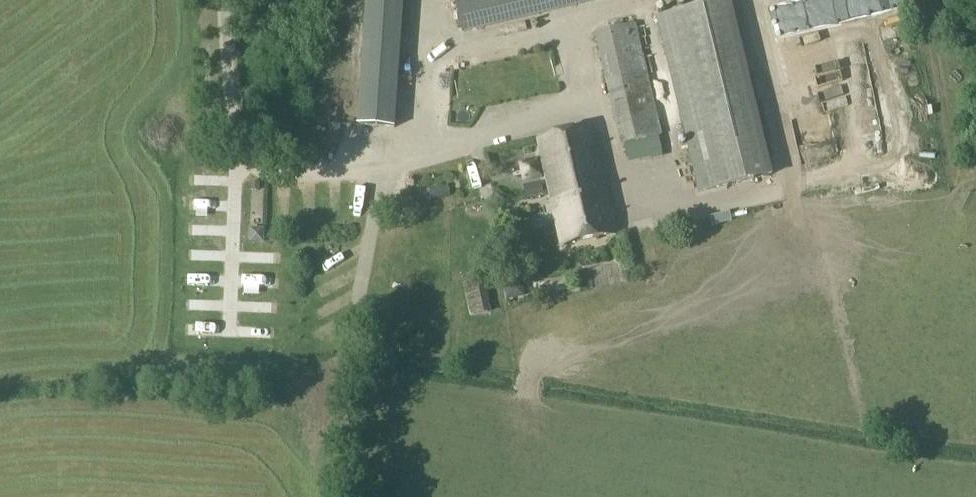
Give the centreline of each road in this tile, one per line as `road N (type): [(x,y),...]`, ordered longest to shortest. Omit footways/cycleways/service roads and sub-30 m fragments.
road 1 (track): [(343,366),(383,163),(582,105)]
road 2 (track): [(383,163),(270,149),(241,94),(234,0)]

